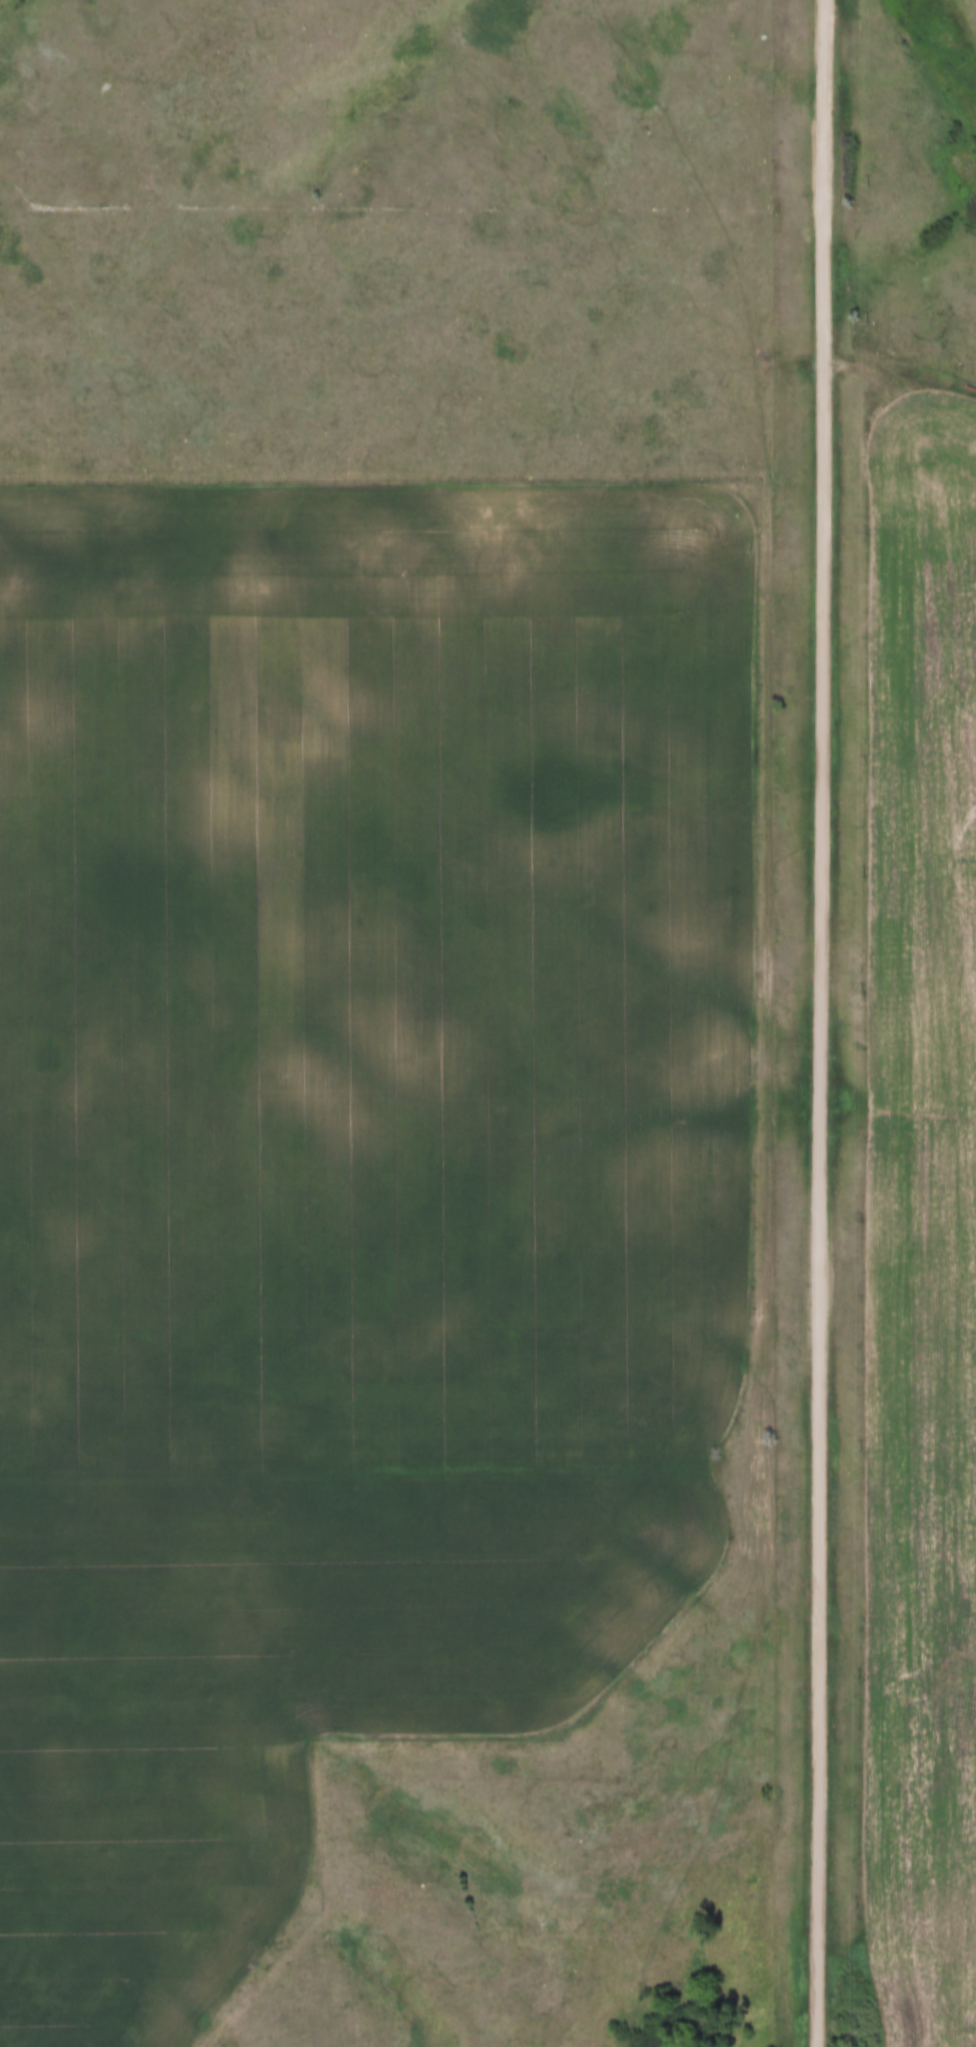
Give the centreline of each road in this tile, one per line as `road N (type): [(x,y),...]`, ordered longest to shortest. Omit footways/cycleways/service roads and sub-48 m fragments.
road 1 (residential): [(825,0),(817,2046)]

